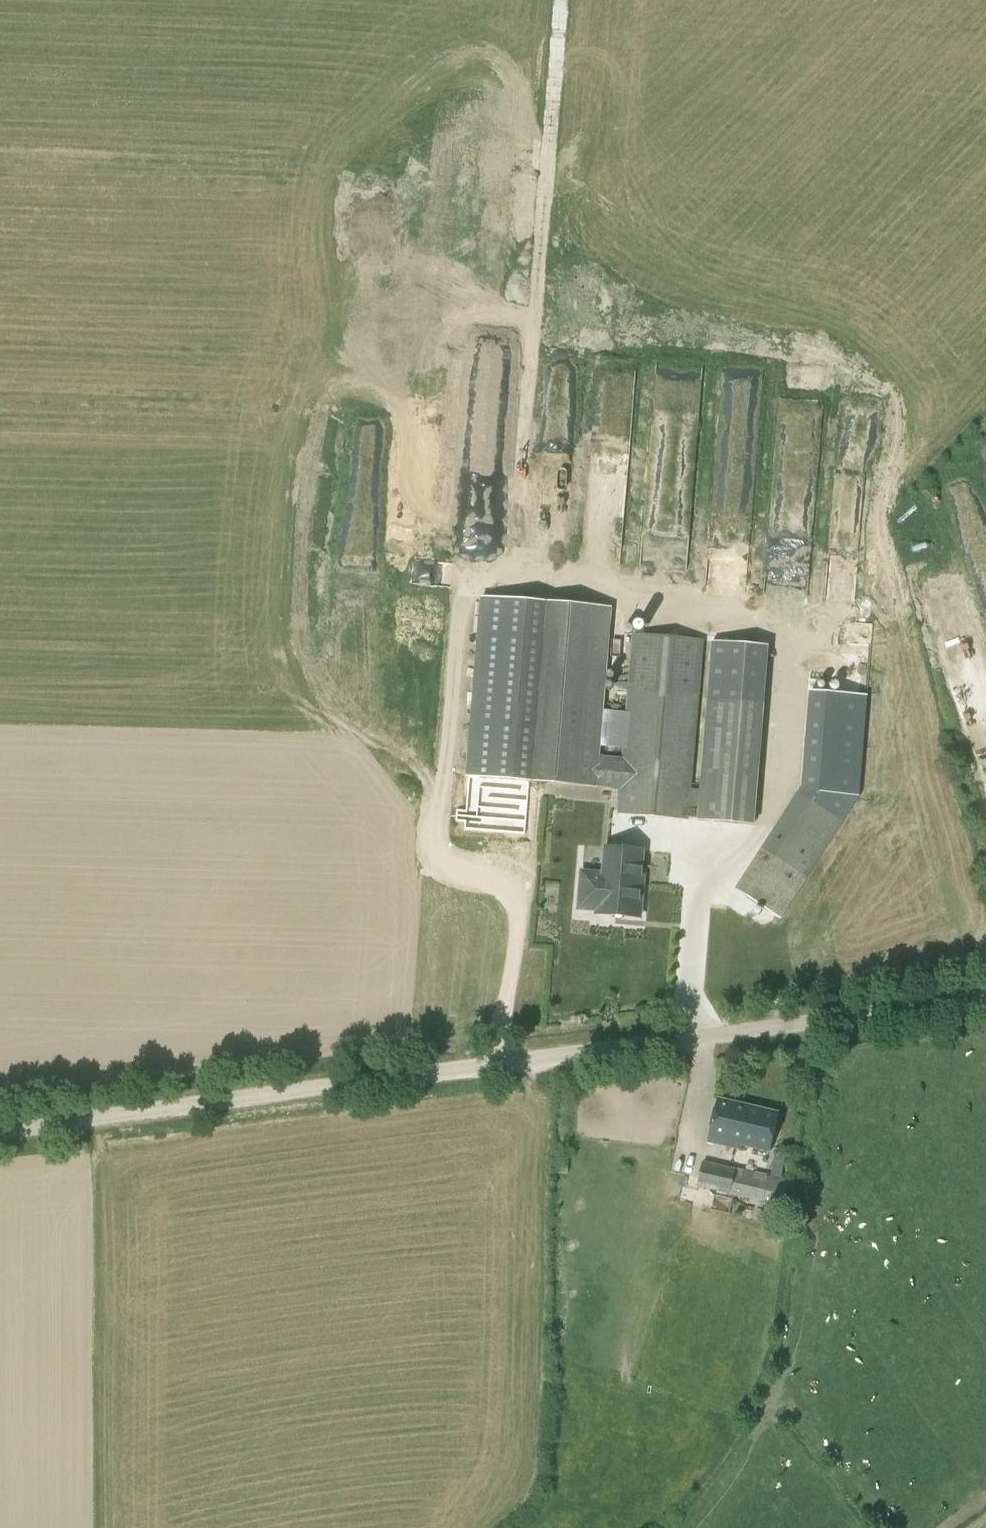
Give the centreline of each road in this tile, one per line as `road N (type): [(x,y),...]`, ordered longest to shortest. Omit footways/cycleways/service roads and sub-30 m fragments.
road 1 (unclassified): [(0,1129),(985,997)]

